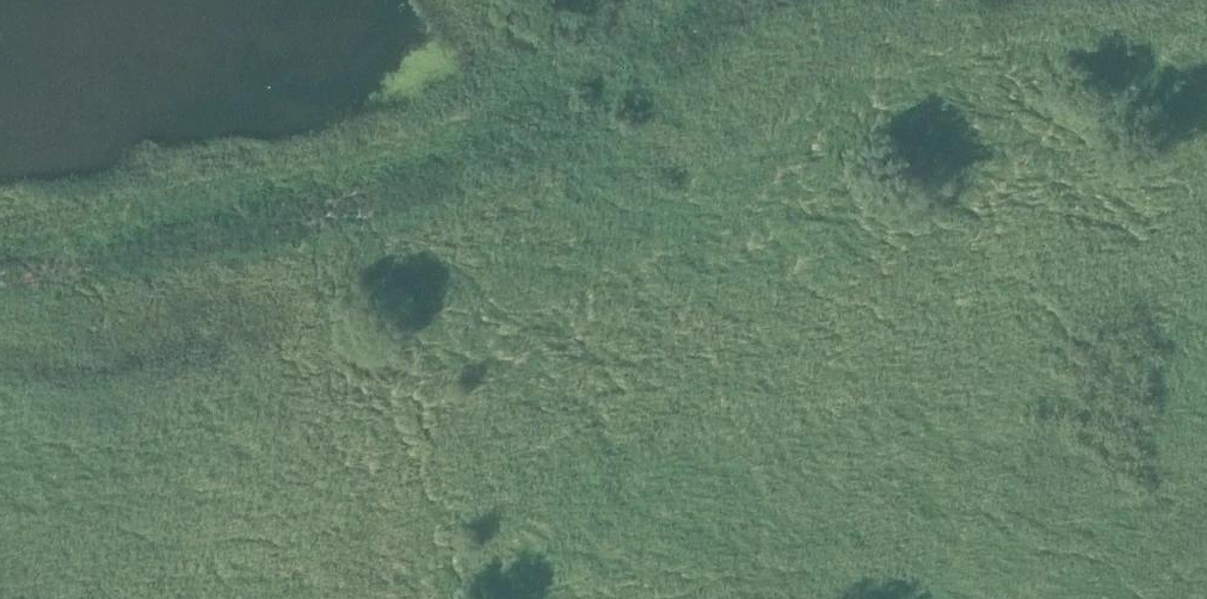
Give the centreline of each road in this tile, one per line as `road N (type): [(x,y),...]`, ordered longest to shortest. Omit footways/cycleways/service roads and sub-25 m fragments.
road 1 (track): [(0,272),(62,267),(326,215),(478,165),(547,140),(662,74),(739,0)]

